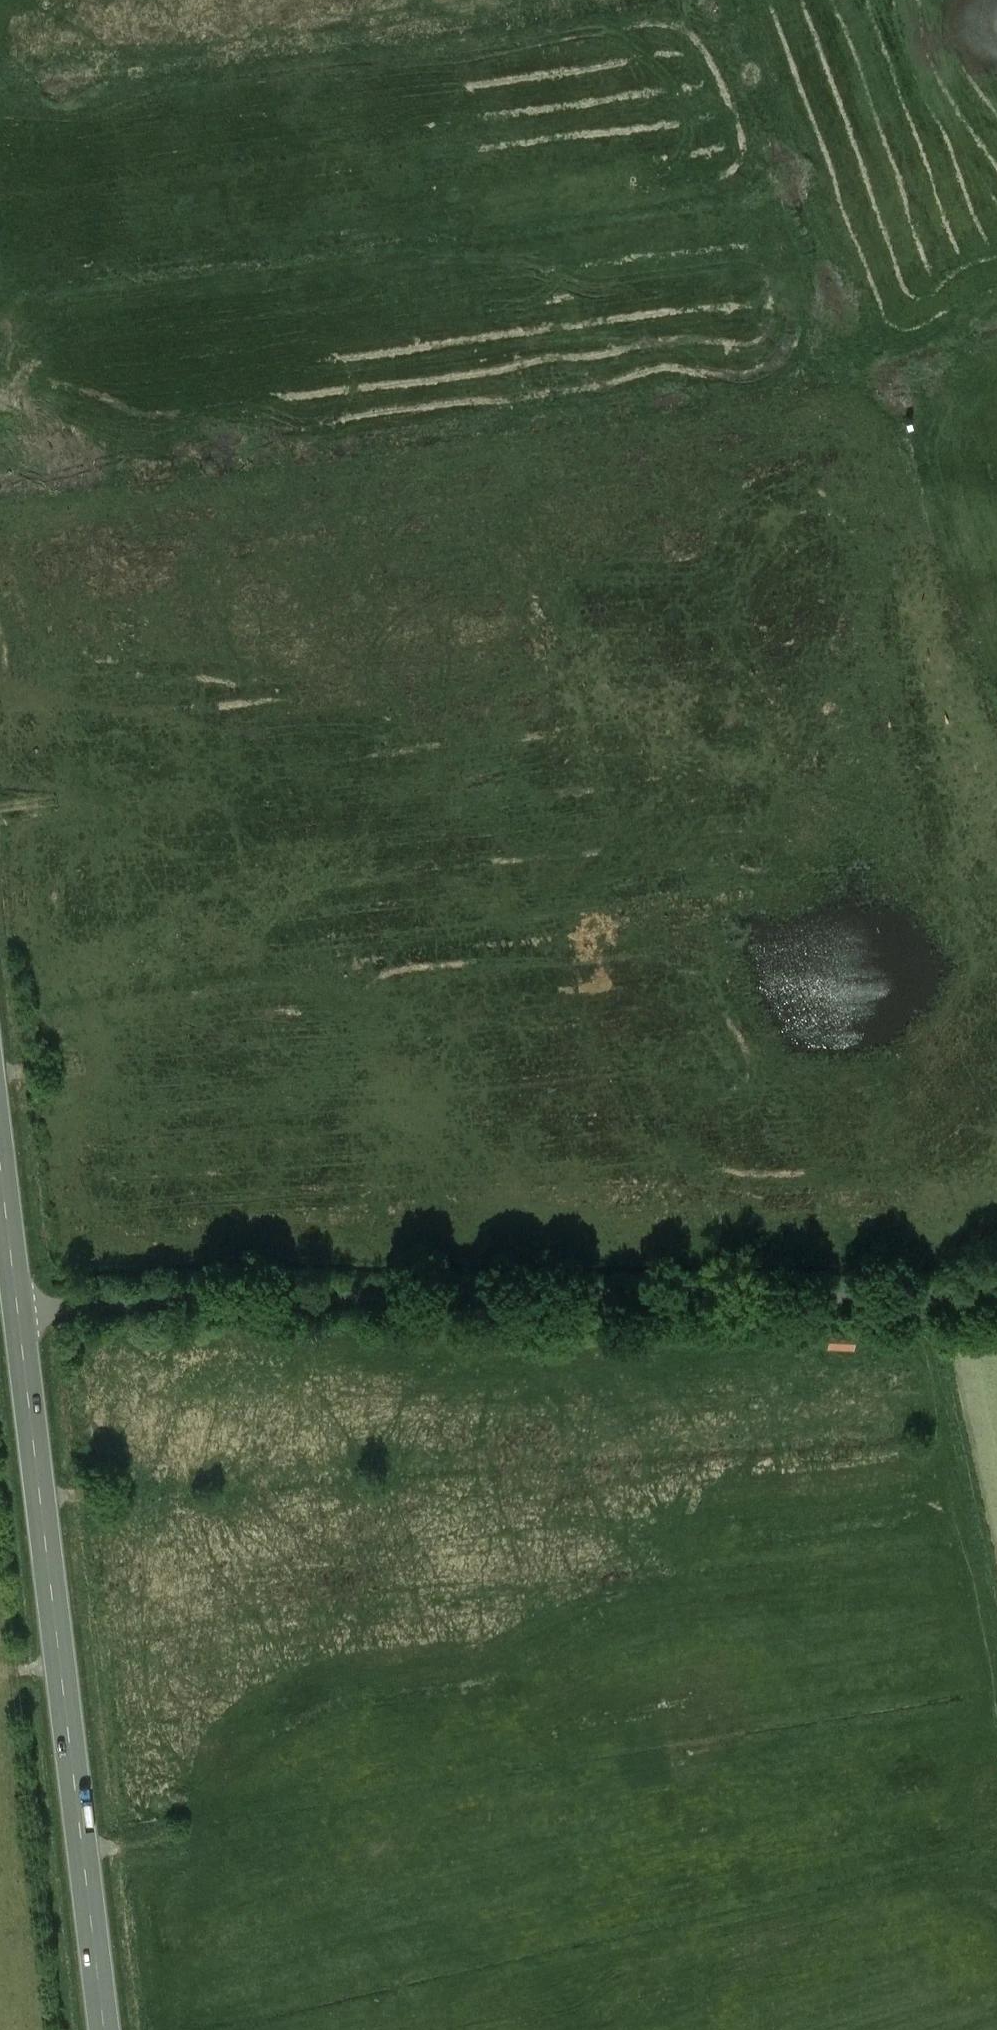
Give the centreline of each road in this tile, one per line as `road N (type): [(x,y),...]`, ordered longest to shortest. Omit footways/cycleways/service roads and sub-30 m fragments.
road 1 (unclassified): [(18,1306),(996,1291)]
road 2 (secondary): [(18,1306),(105,2029)]
road 3 (secondary): [(0,1156),(18,1306)]

